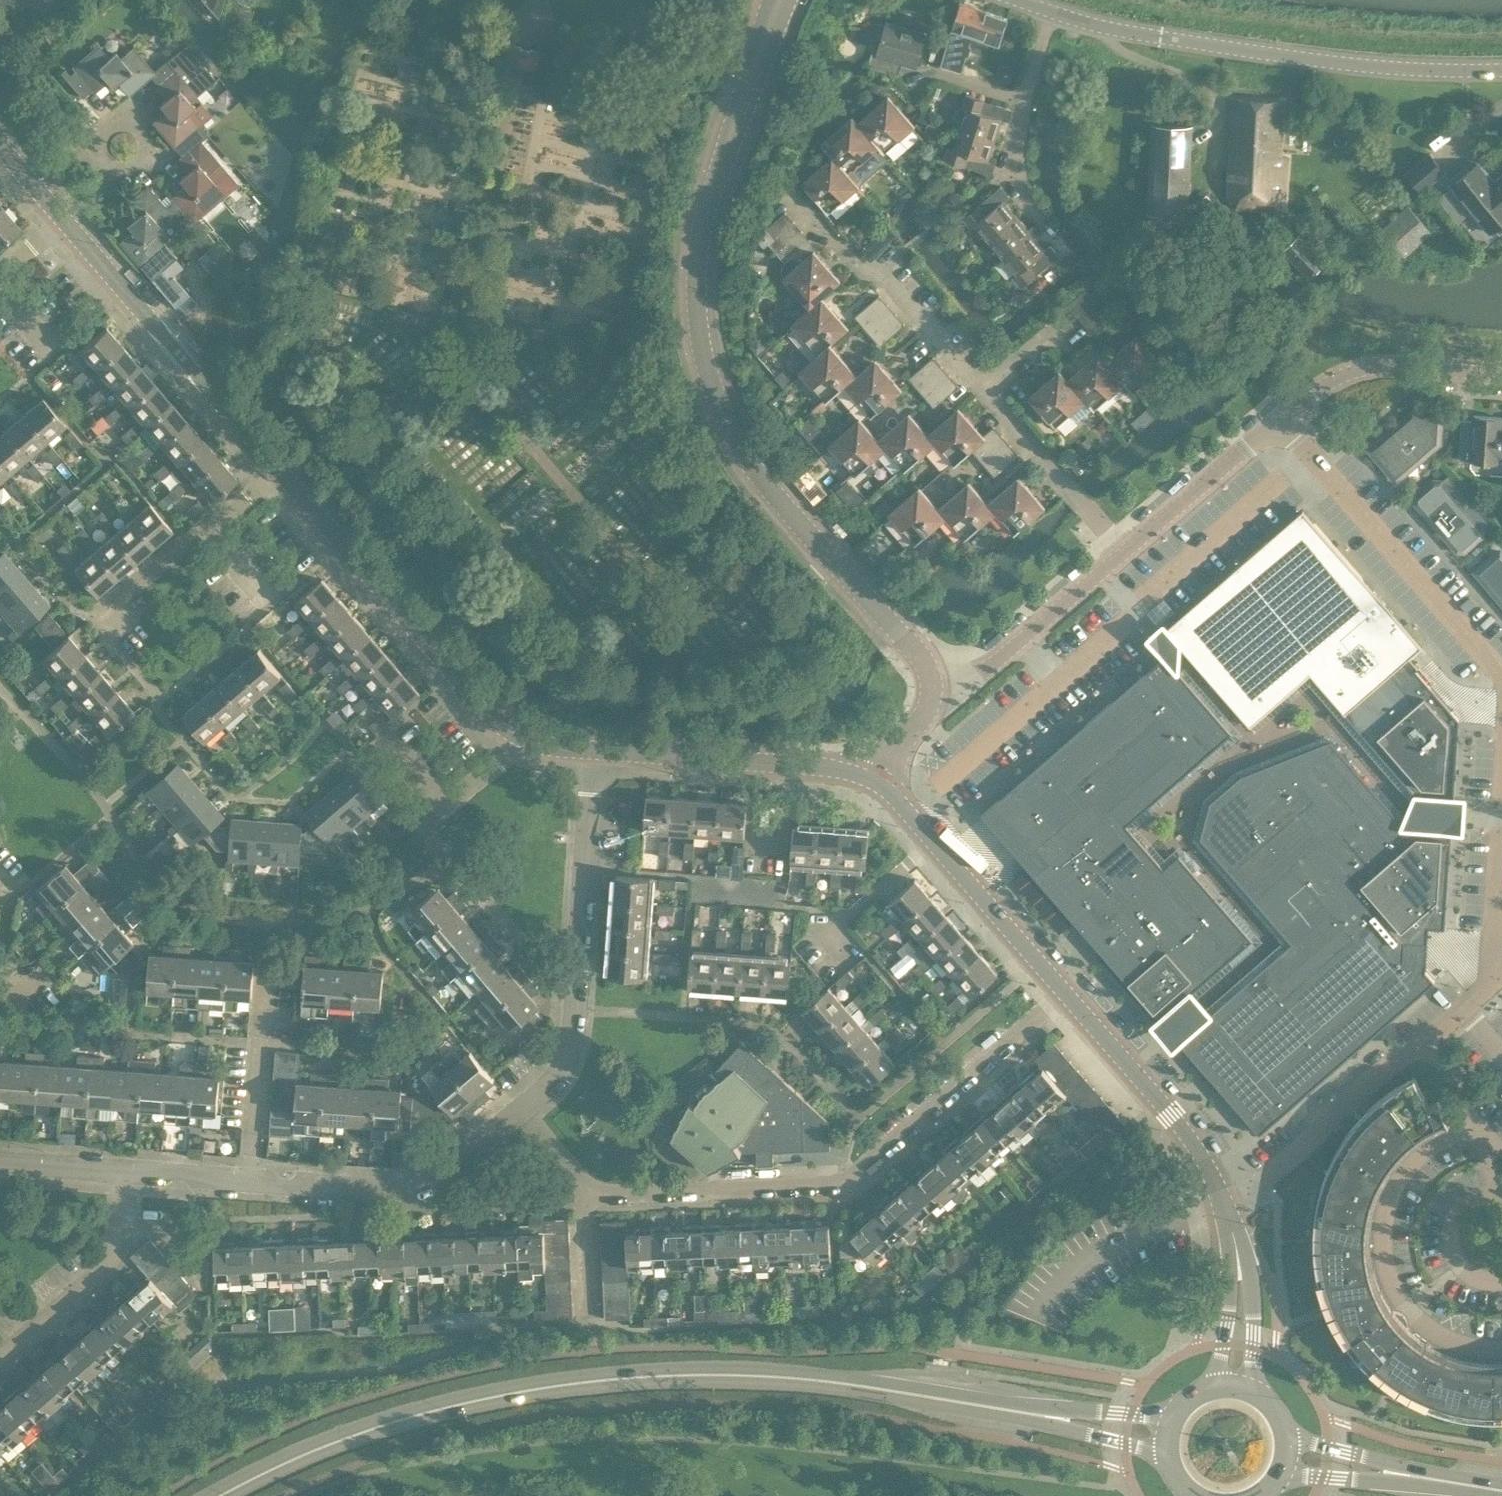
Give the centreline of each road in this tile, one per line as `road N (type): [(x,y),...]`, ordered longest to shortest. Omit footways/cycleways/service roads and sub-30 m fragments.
road 1 (tertiary): [(223,1495),(345,1438),(474,1401),(626,1377),(759,1375),(858,1386),(1167,1434)]
road 2 (residential): [(930,687),(918,652),(736,450),(703,365),(690,308),(693,235),(781,0)]
road 3 (residential): [(519,1111),(588,1193),(842,1184),(1060,988)]
road 4 (residential): [(1123,552),(983,388),(785,189)]
road 5 (tertiary): [(1050,11),(1160,36),(1318,56),(1501,65)]
road 6 (residential): [(275,464),(504,729),(595,750)]
road 7 (residential): [(595,750),(572,1044),(552,1081),(519,1111)]
road 8 (residential): [(1501,678),(1279,422)]
road 9 (residential): [(61,219),(275,464)]
road 10 (residential): [(1501,1347),(1479,1346),(1427,1325),(1395,1286),(1387,1260),(1389,1205),(1400,1181),(1467,1125)]
road 11 (residential): [(519,1111),(434,1182),(407,1192),(249,1180)]
road 12 (residential): [(1225,1201),(1199,1151),(1060,988)]
road 13 (residential): [(863,775),(595,750)]
road 14 (residential): [(699,890),(835,922),(927,833)]
road 15 (residential): [(1225,1201),(1411,1034)]
road 16 (residential): [(1279,422),(1322,386),(1371,366),(1501,373)]
road 17 (residential): [(92,618),(275,464)]
road 18 (residential): [(930,687),(981,672),(1123,552)]
road 19 (residential): [(0,1354),(108,1262),(119,1171)]
road 20 (residential): [(249,1180),(265,963)]
road 21 (tertiary): [(1501,1490),(1287,1452)]
road 22 (residential): [(1060,988),(927,833)]
road 23 (residential): [(1123,552),(1279,422)]
road 24 (residential): [(1069,252),(1010,173),(1024,98)]
road 25 (residential): [(1250,1390),(1251,1279),(1236,1236)]
road 26 (unclassified): [(1236,1236),(1228,1331),(1209,1388)]
road 27 (residential): [(249,1180),(119,1171)]
road 28 (residential): [(1494,926),(1501,806)]

